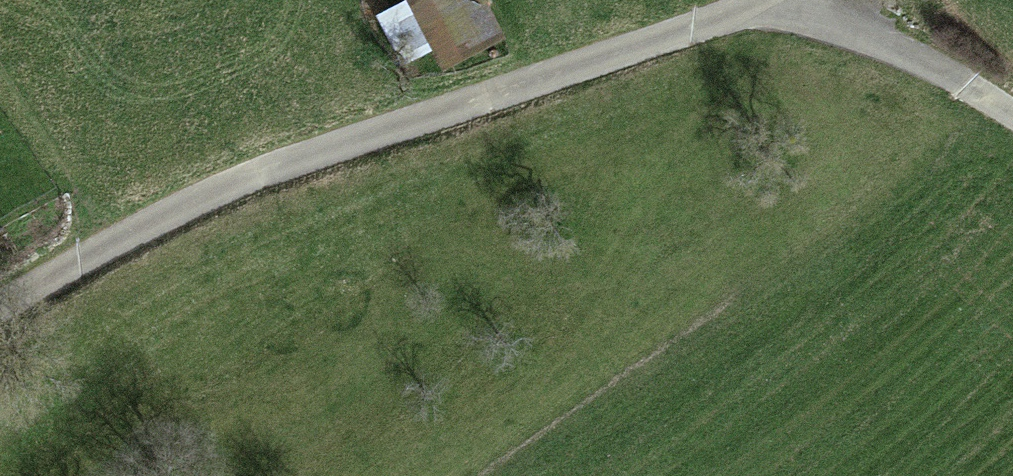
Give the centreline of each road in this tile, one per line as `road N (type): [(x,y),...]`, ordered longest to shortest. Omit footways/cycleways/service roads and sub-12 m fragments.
road 1 (track): [(0,319),(110,247),(247,178),(764,9)]
road 2 (track): [(764,9),(964,81),(1012,116)]
road 3 (track): [(0,28),(101,204),(110,247)]

